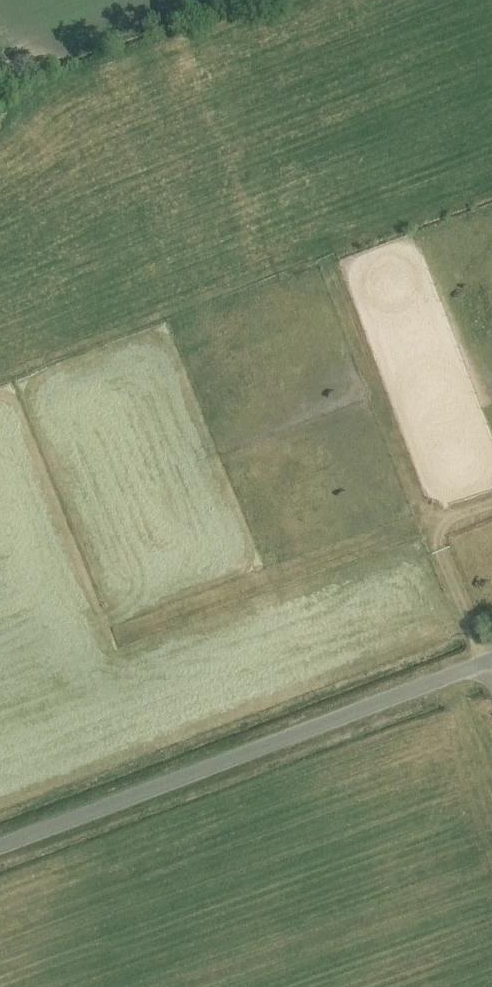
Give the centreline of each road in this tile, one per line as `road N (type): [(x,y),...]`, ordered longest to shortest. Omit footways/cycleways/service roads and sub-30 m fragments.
road 1 (unclassified): [(0,854),(491,666)]

